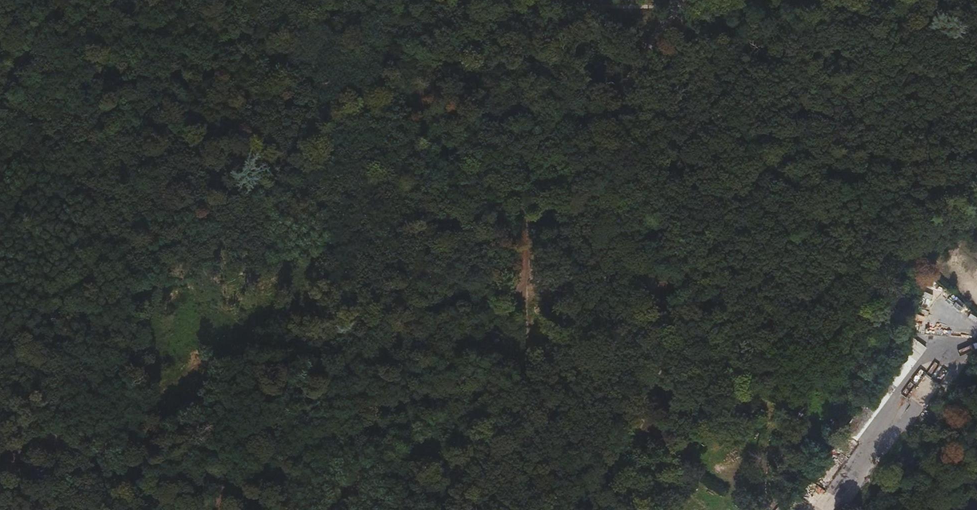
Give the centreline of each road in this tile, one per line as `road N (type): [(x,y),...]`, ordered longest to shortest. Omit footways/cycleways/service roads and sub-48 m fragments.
road 1 (track): [(571,509),(629,441),(652,390),(659,332),(614,165),(615,123),(628,83),(682,0)]

